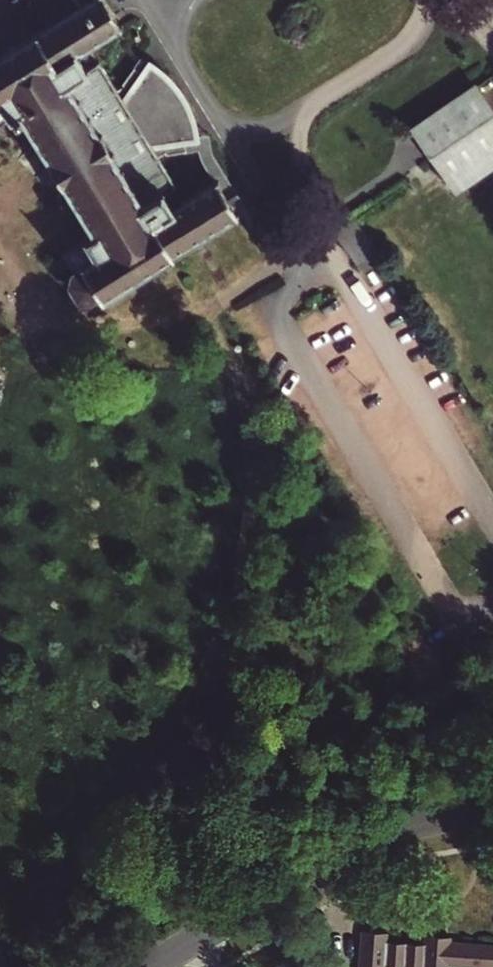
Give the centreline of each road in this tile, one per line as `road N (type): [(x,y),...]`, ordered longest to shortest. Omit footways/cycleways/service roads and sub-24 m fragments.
road 1 (residential): [(153,966),(355,846),(415,822),(492,810)]

